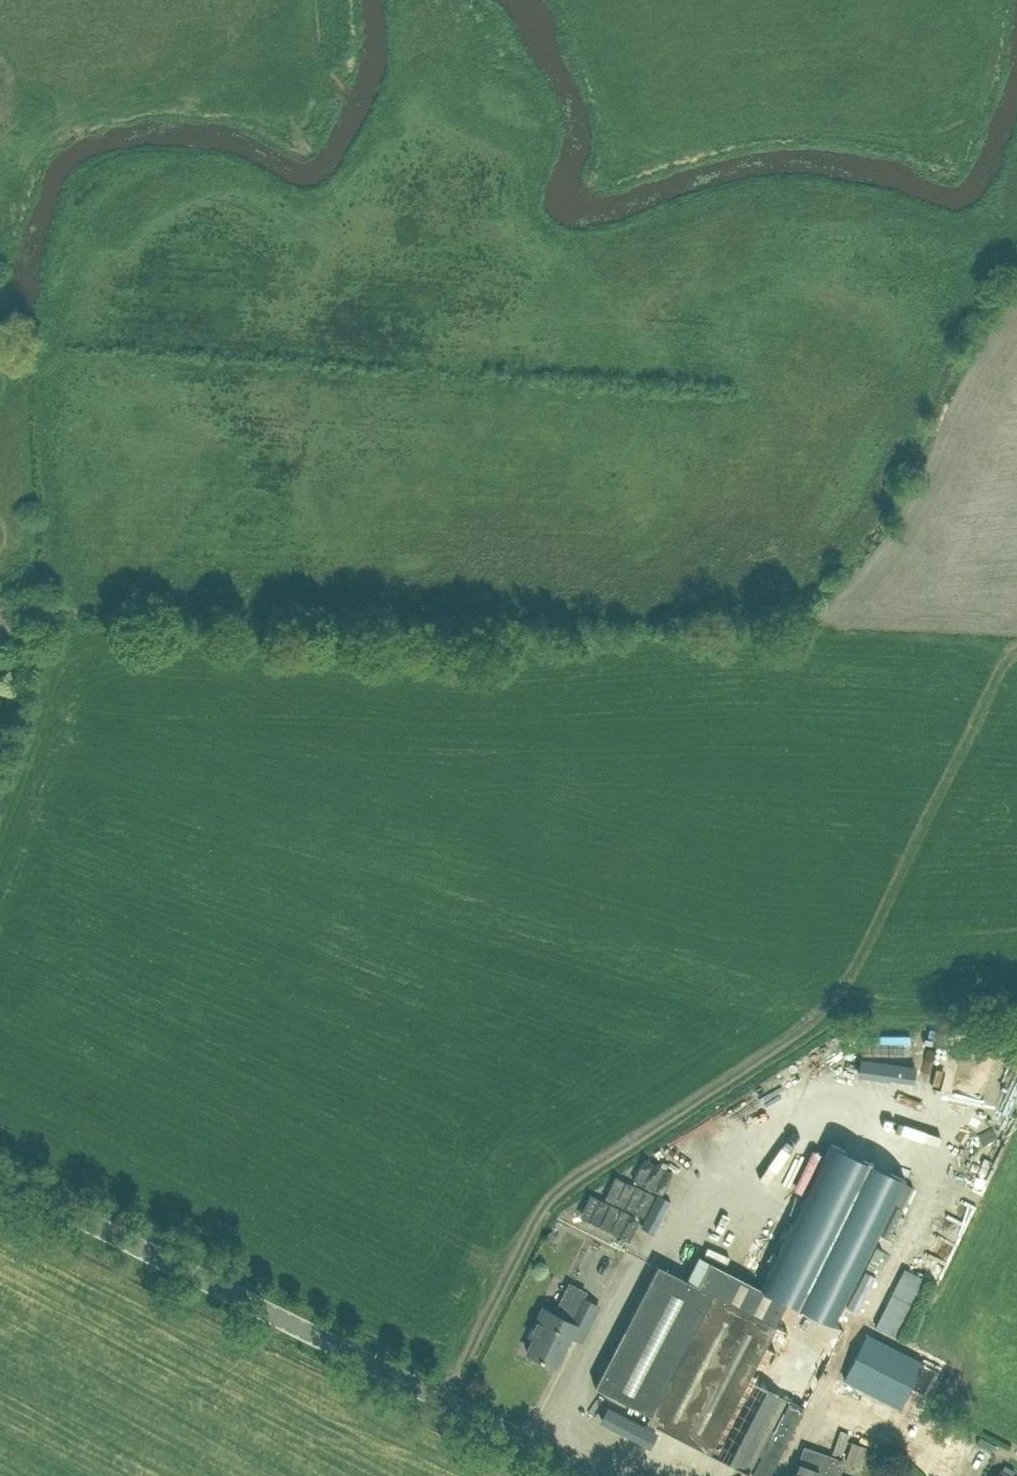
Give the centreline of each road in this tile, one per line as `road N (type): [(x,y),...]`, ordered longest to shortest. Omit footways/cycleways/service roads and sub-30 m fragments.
road 1 (tertiary): [(595,1475),(0,1175)]

